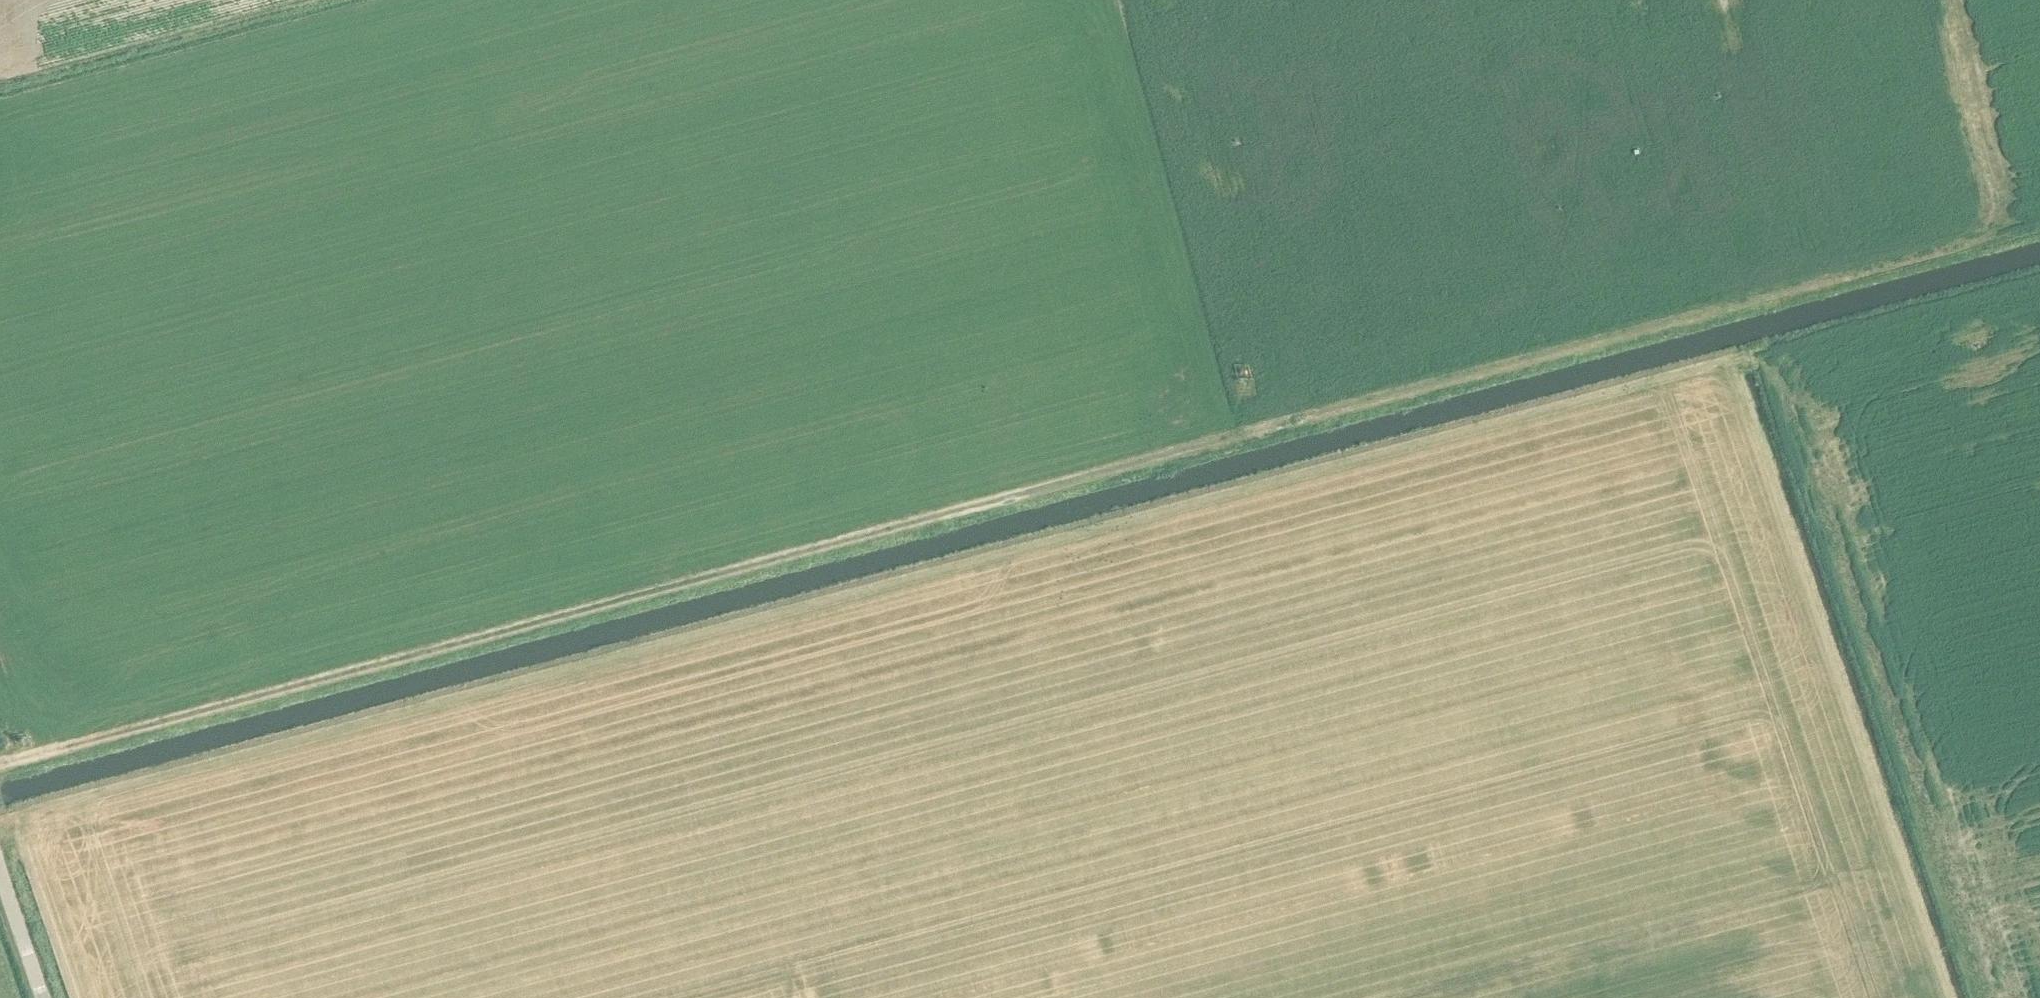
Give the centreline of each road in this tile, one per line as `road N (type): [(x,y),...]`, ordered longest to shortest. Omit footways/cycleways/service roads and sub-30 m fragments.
road 1 (unclassified): [(43,997),(0,874)]

